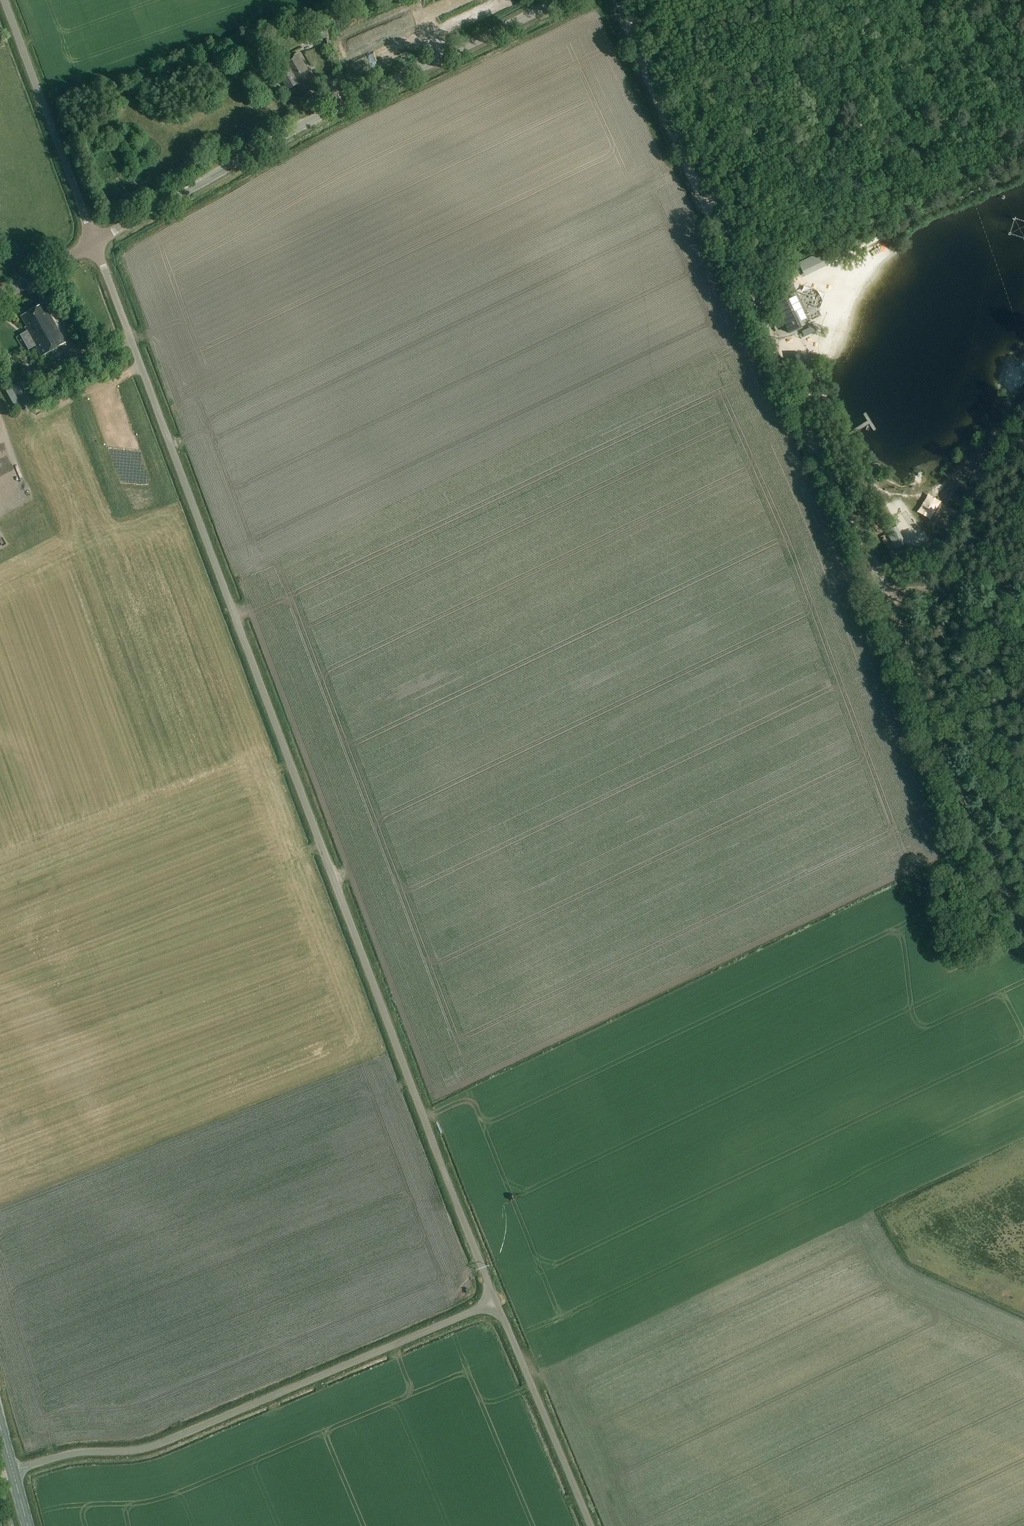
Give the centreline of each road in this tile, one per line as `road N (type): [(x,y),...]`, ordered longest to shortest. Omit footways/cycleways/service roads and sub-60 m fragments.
road 1 (unclassified): [(496,1301),(95,242)]
road 2 (track): [(885,582),(808,432),(615,0)]
road 3 (tertiary): [(95,242),(318,117),(563,0)]
road 4 (unclassified): [(14,1471),(80,1452),(159,1443),(496,1301)]
road 5 (track): [(885,582),(951,766),(1023,928)]
road 6 (unclassified): [(95,242),(4,0)]
road 7 (unclassified): [(592,1525),(496,1301)]
road 8 (track): [(1023,582),(885,582)]

